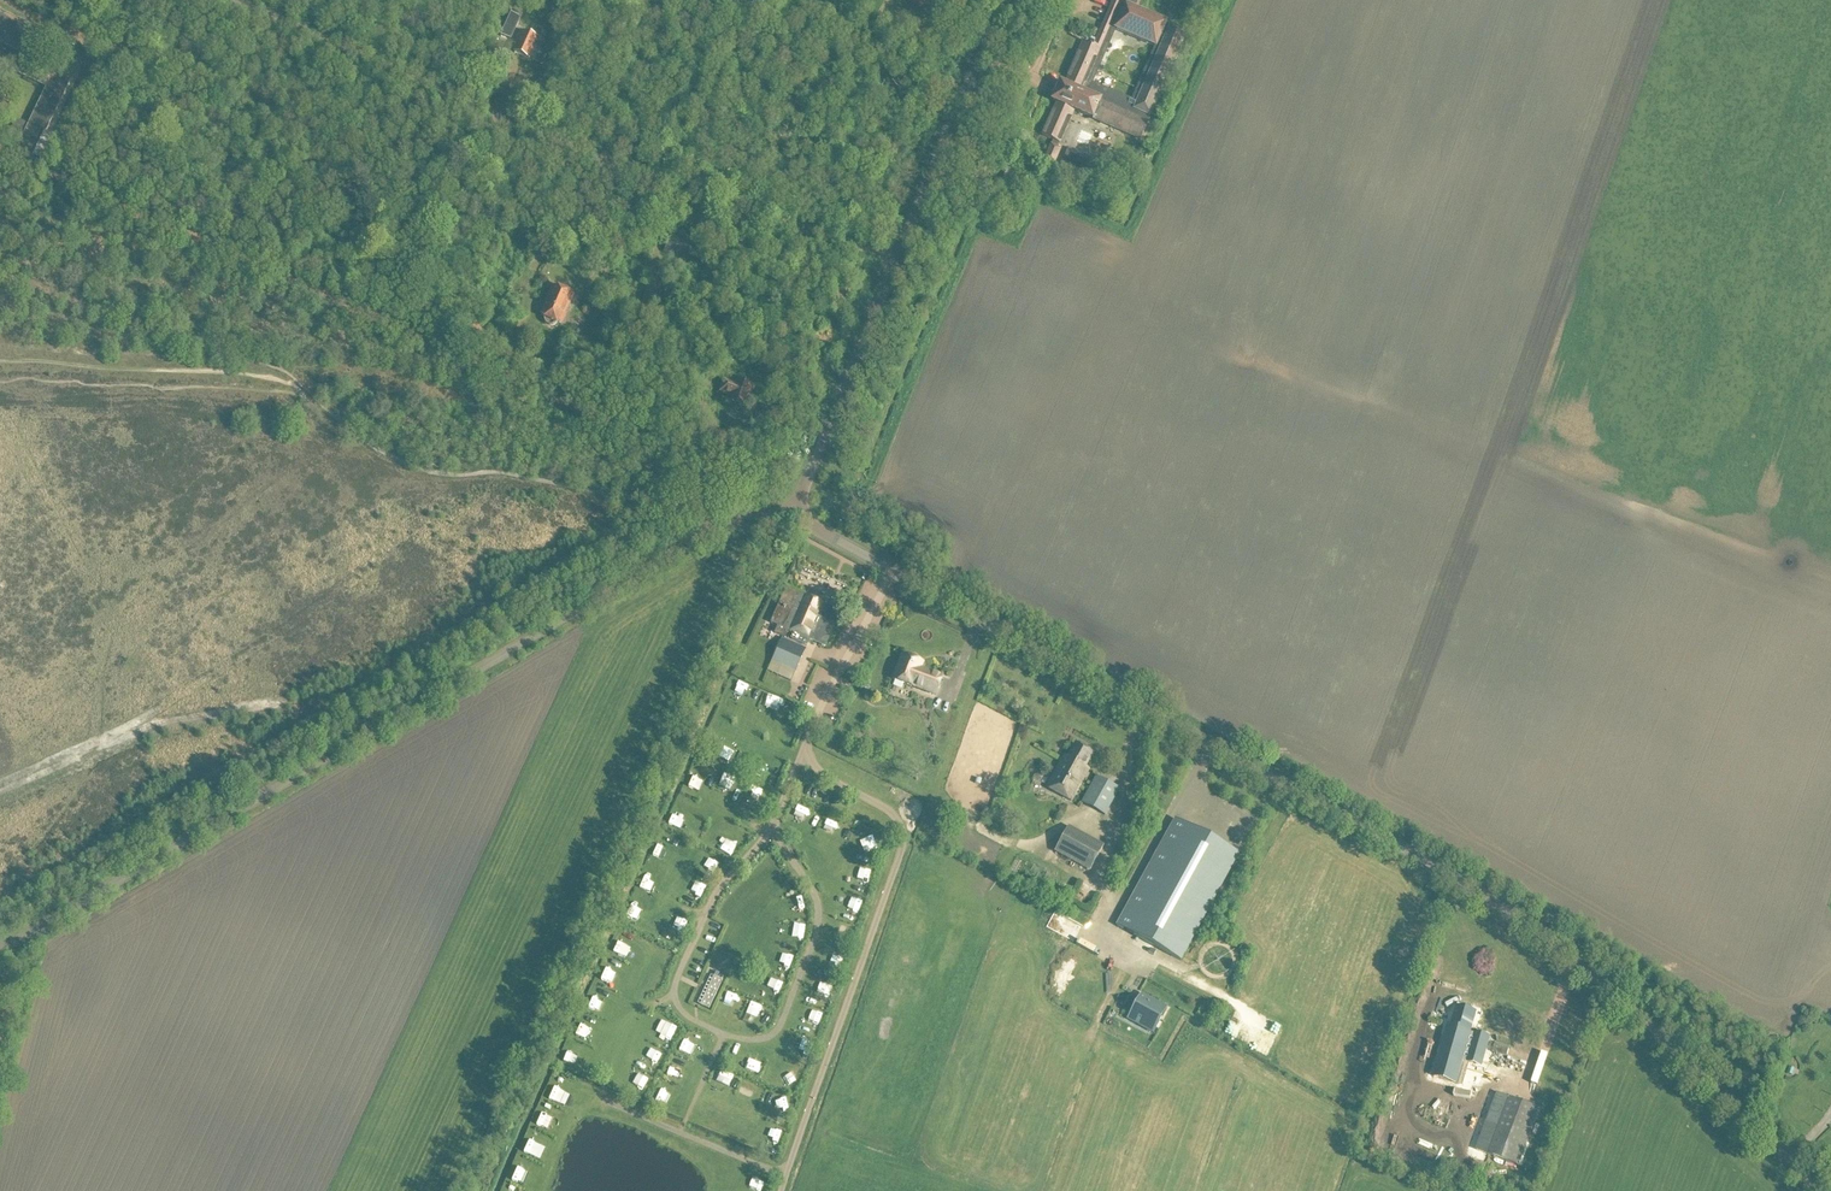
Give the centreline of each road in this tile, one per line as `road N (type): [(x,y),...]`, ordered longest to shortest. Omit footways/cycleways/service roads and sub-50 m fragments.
road 1 (tertiary): [(1821,1190),(1604,984),(1488,897),(794,513)]
road 2 (unclassified): [(0,949),(751,512),(794,513)]
road 3 (track): [(807,479),(831,489),(865,488),(966,233),(977,226),(1011,241),(1034,199),(1118,232),(1134,227),(1235,0)]
road 4 (track): [(97,194),(536,386),(608,431),(684,499)]
road 5 (tertiary): [(794,513),(1007,0)]
road 6 (track): [(1085,0),(1063,17),(1029,78),(979,62)]

